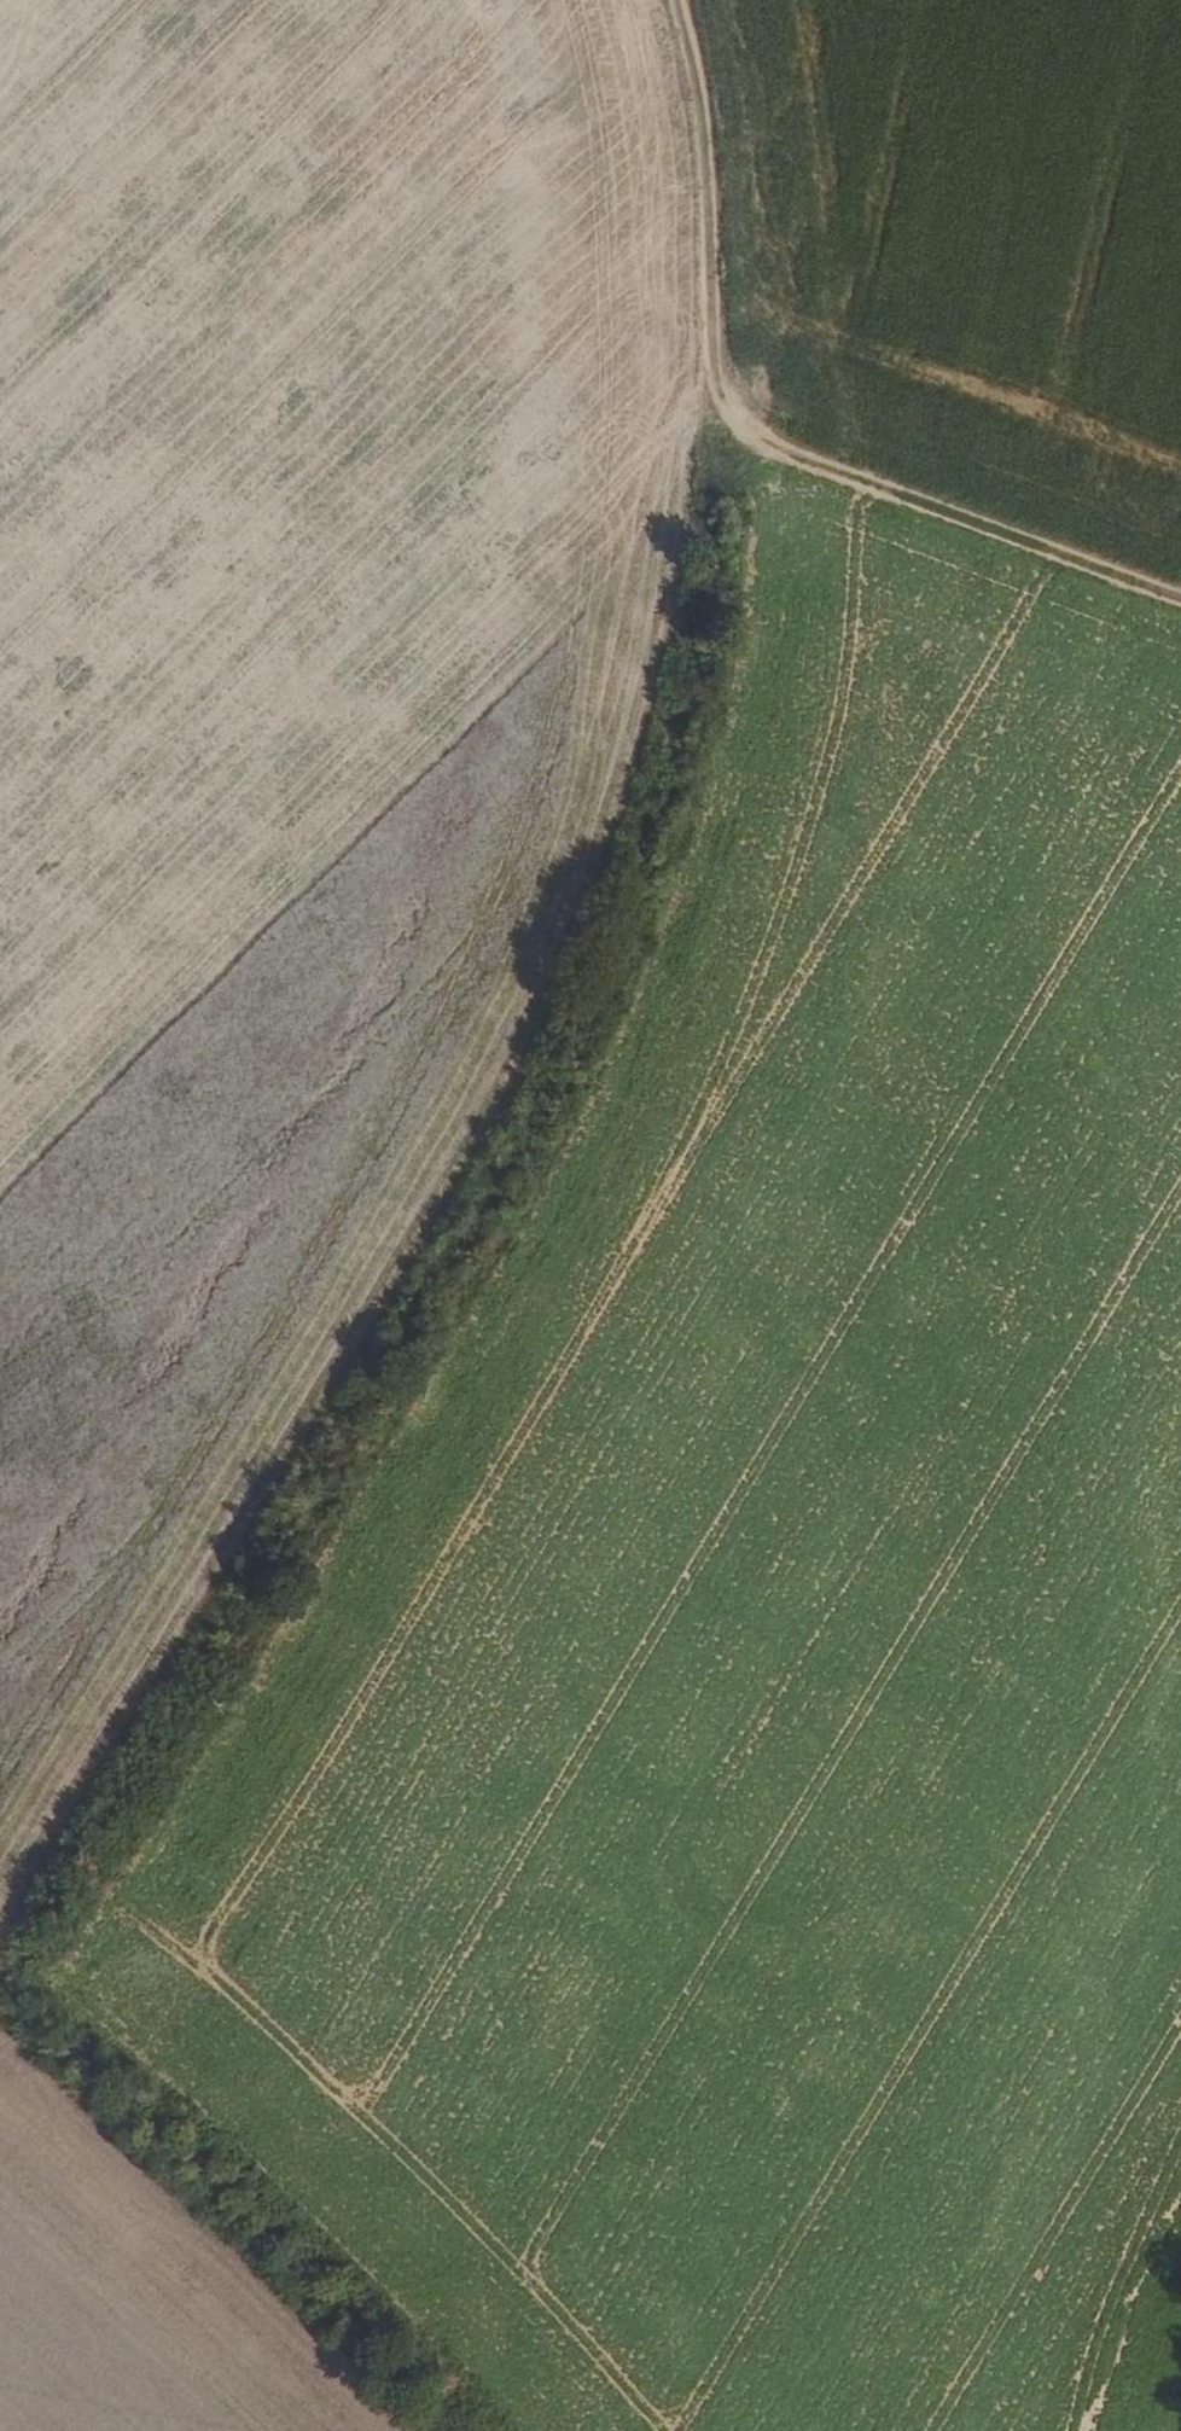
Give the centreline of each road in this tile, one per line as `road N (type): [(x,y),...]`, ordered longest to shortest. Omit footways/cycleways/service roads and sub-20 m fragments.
road 1 (track): [(663,0),(692,97),(718,383),(737,425),(772,456),(1180,605)]

